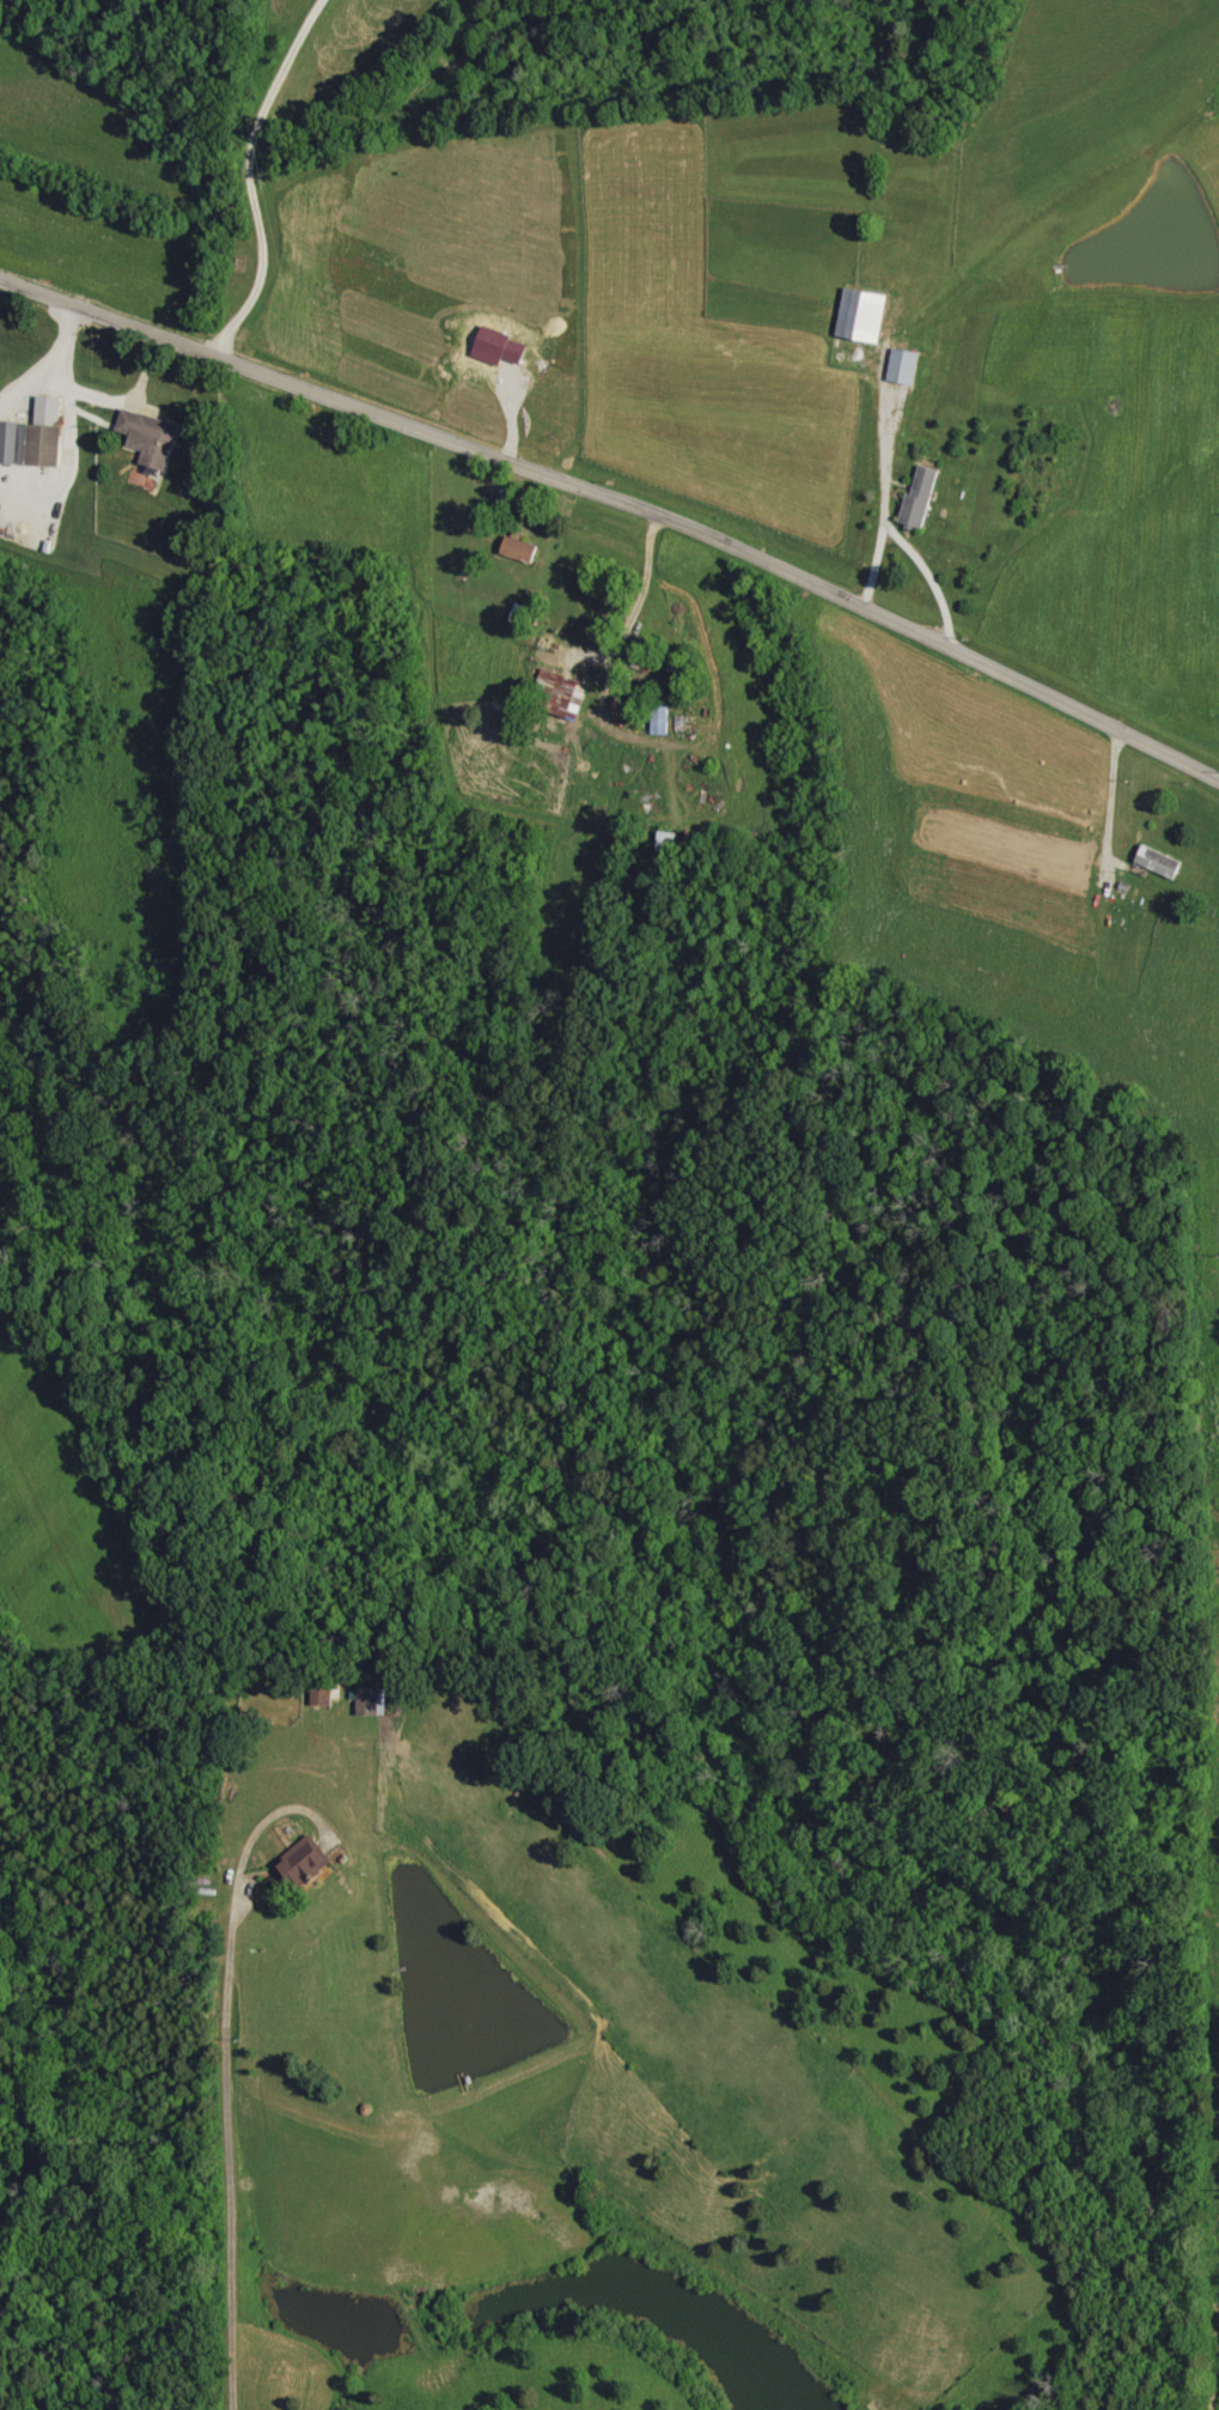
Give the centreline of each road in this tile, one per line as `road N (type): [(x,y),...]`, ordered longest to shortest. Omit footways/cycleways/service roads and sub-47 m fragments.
road 1 (residential): [(1218,777),(864,595),(0,268)]

